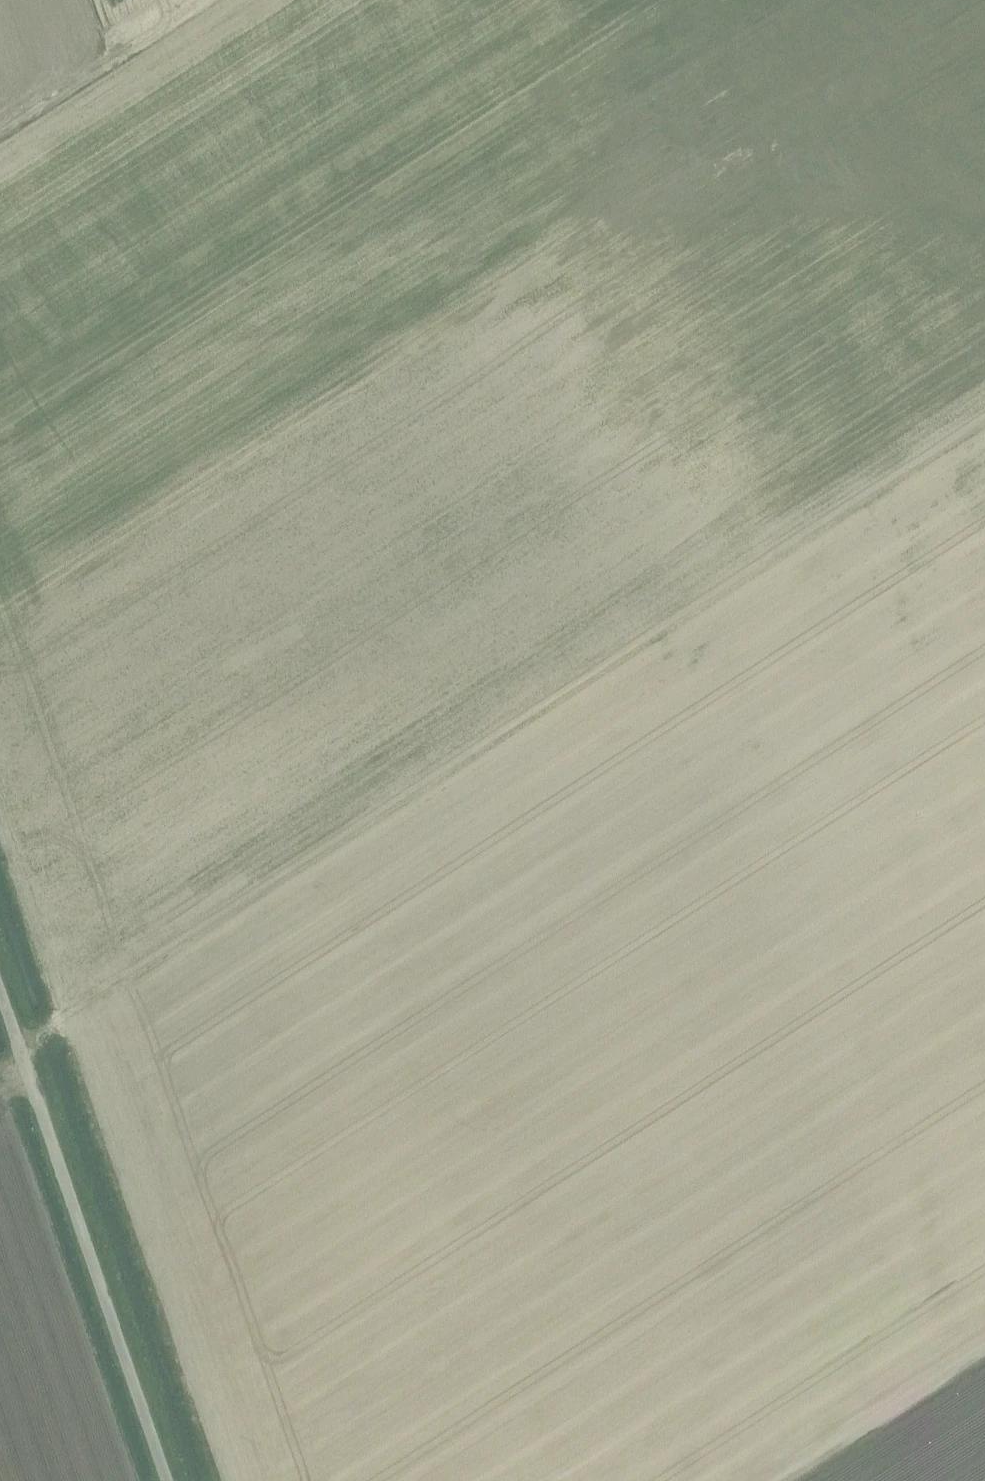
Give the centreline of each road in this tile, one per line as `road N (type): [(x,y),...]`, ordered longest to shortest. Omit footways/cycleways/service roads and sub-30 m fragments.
road 1 (unclassified): [(168,1480),(0,993)]

